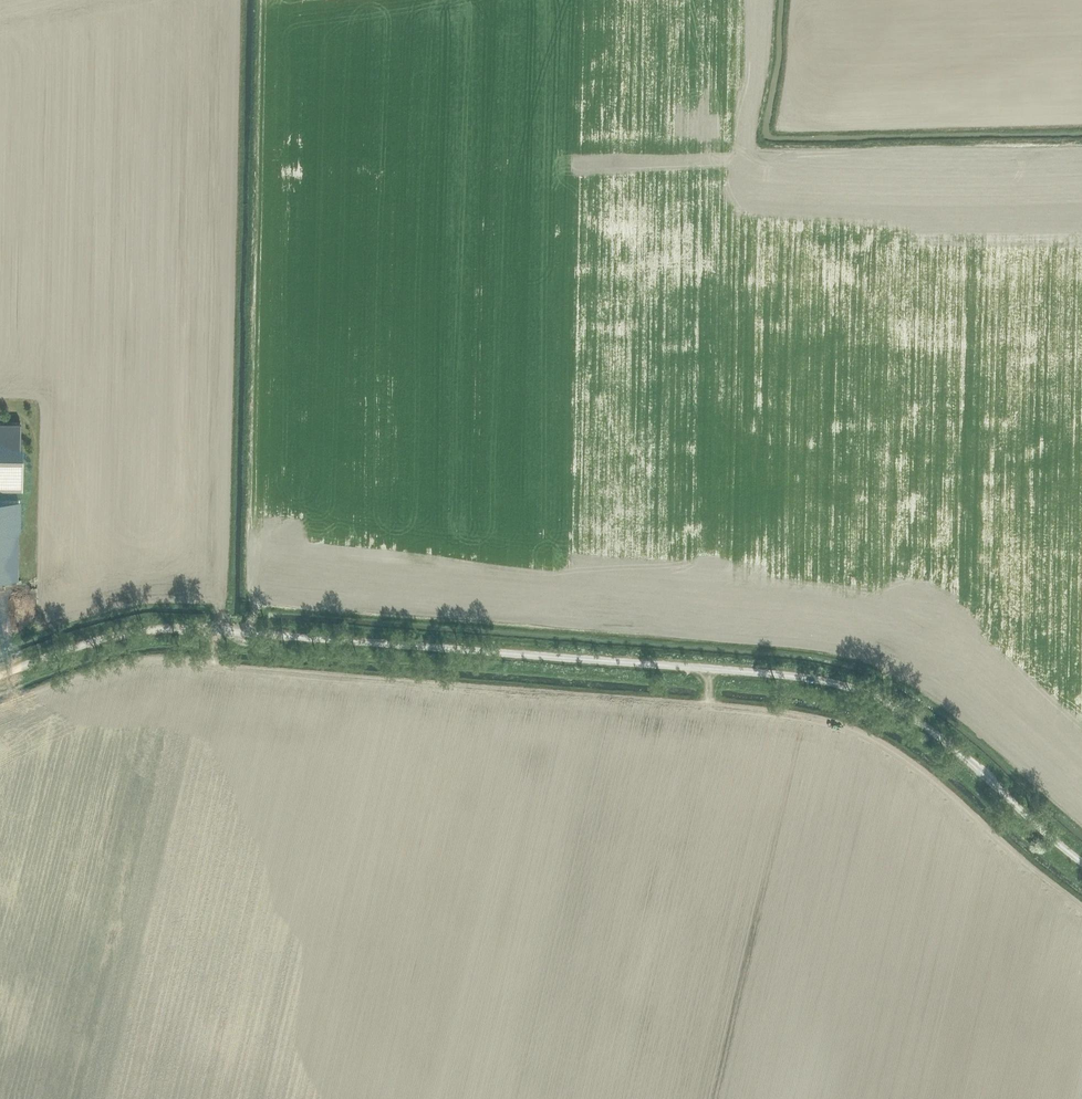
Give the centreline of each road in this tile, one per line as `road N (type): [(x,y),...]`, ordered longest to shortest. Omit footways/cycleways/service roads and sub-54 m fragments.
road 1 (unclassified): [(0,675),(106,638),(186,629),(833,683),(930,730),(1081,863)]

